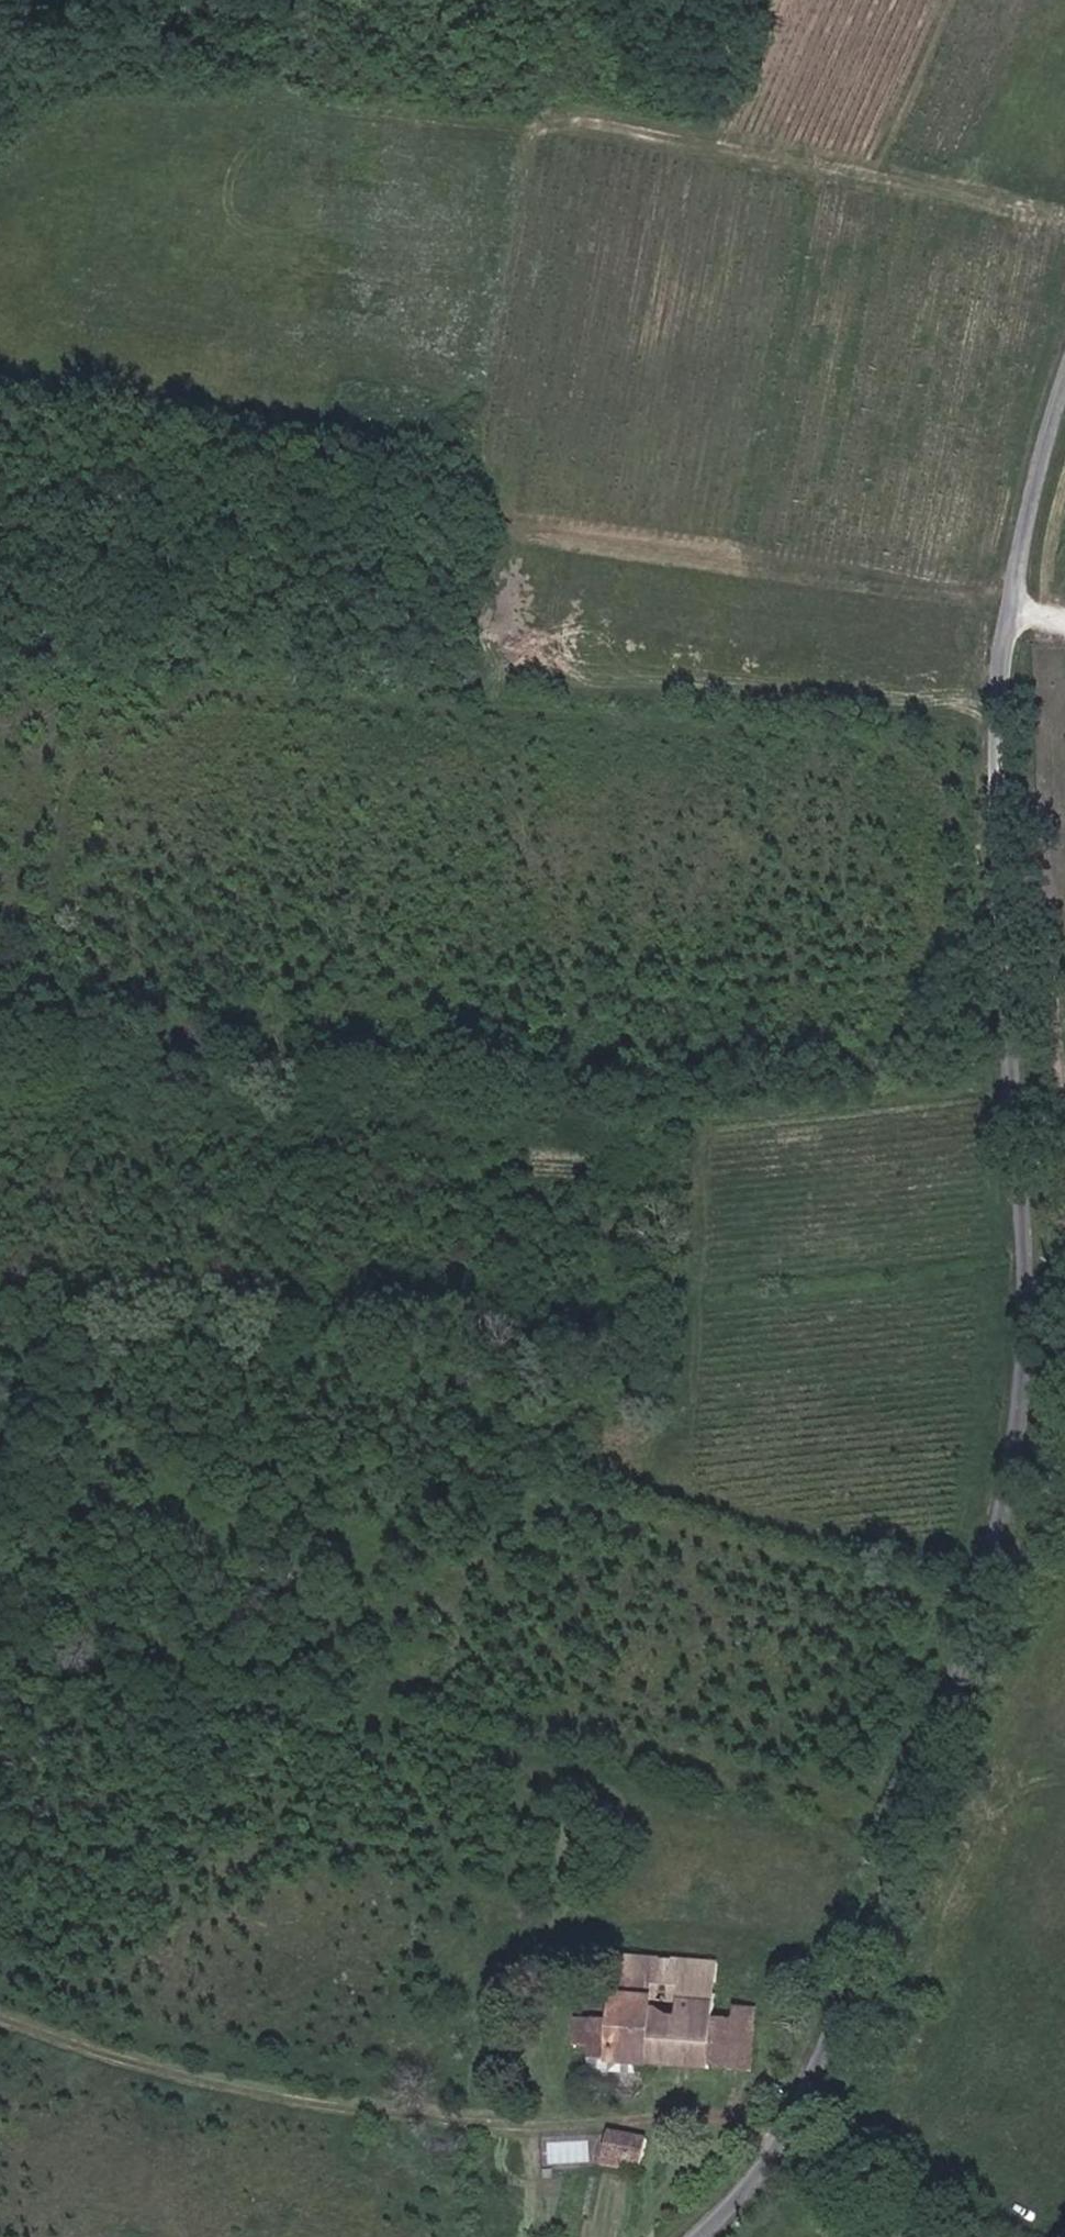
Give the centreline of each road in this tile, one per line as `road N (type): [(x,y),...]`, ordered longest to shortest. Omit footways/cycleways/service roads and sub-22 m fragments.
road 1 (unclassified): [(711,2236),(771,2173),(862,1983),(993,1588),(1022,1448),(1036,1301),(1005,718),(1015,619),(1064,409)]

